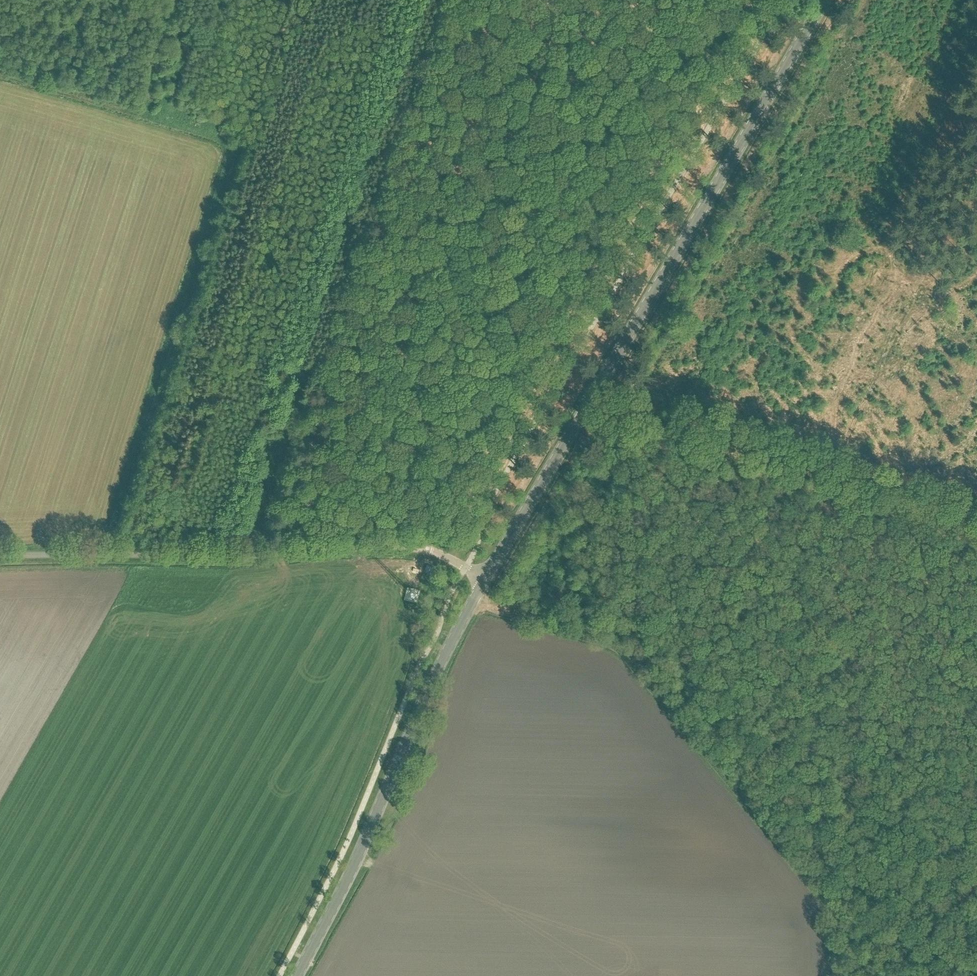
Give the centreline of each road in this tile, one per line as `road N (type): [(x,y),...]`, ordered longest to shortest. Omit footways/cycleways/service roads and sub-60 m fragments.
road 1 (primary): [(486,578),(825,0)]
road 2 (track): [(619,0),(357,458),(318,551)]
road 3 (unclassified): [(0,556),(391,545),(428,550),(486,578)]
road 4 (primary): [(297,975),(486,578)]
road 5 (track): [(596,387),(976,499)]

